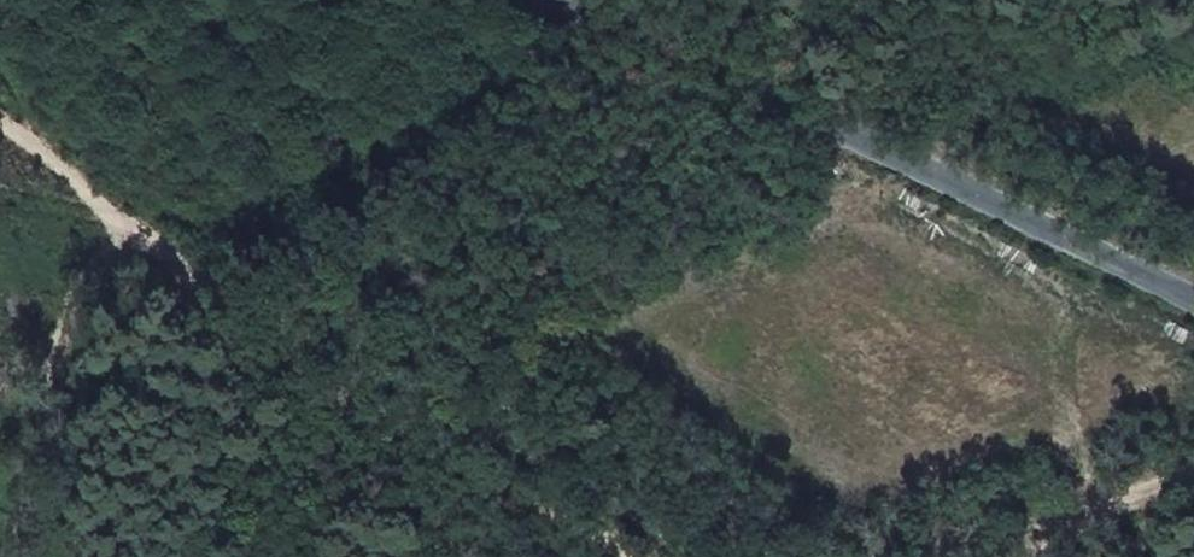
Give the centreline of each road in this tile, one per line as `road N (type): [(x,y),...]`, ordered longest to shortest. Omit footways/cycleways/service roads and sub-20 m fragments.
road 1 (track): [(672,556),(285,342),(0,112)]
road 2 (tertiary): [(1193,293),(555,0)]
road 3 (track): [(1193,474),(945,556)]

